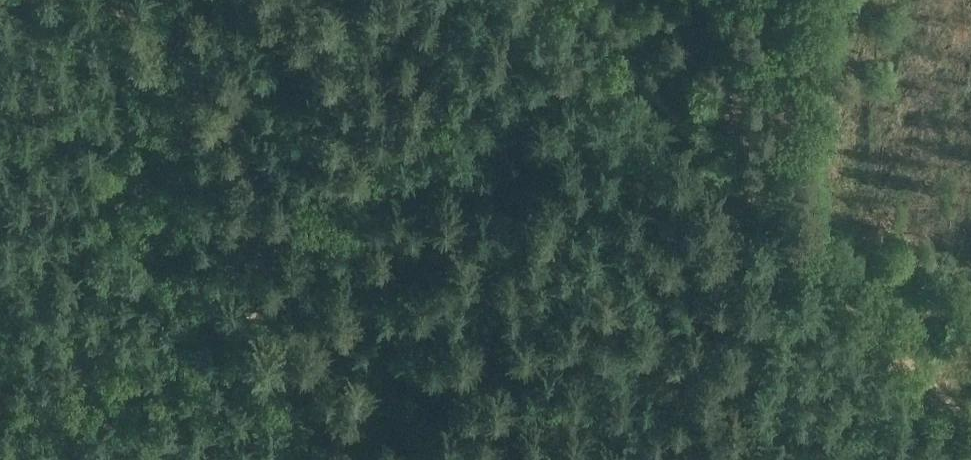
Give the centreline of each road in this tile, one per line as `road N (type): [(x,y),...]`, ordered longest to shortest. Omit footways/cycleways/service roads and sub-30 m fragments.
road 1 (track): [(0,394),(269,291),(166,0)]
road 2 (track): [(970,430),(576,0)]
road 3 (track): [(761,459),(715,159)]
road 4 (track): [(269,291),(332,459)]

